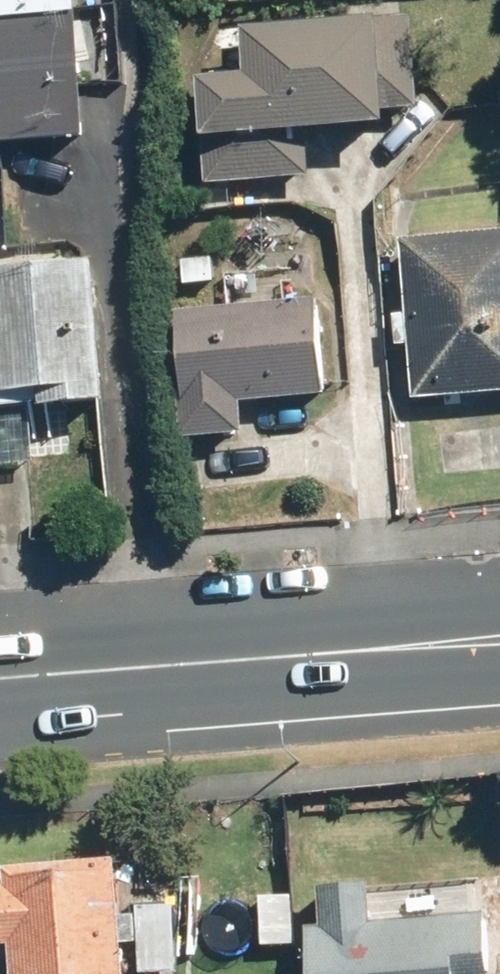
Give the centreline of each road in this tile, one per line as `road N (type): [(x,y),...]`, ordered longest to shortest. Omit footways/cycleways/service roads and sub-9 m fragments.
road 1 (secondary): [(287,651),(0,714)]
road 2 (secondary): [(0,652),(287,651)]
road 3 (secondary): [(287,651),(499,637)]

